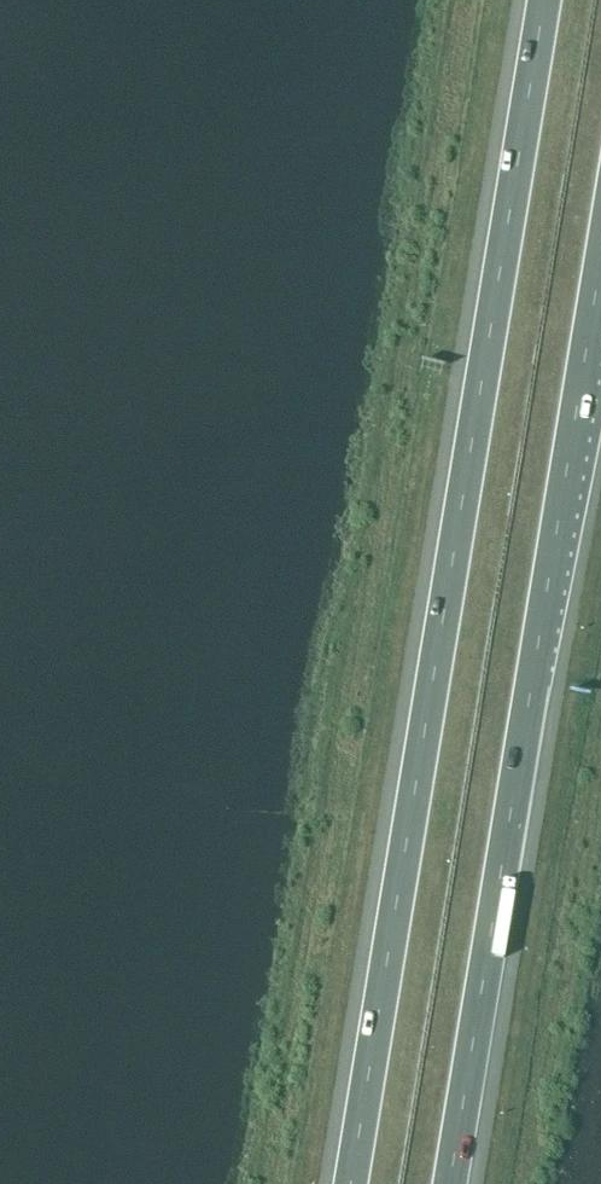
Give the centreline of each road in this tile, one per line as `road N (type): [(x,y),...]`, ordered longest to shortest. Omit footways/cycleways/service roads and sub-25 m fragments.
road 1 (motorway): [(544,0),(352,1183)]
road 2 (motorway): [(460,1183),(600,268)]

